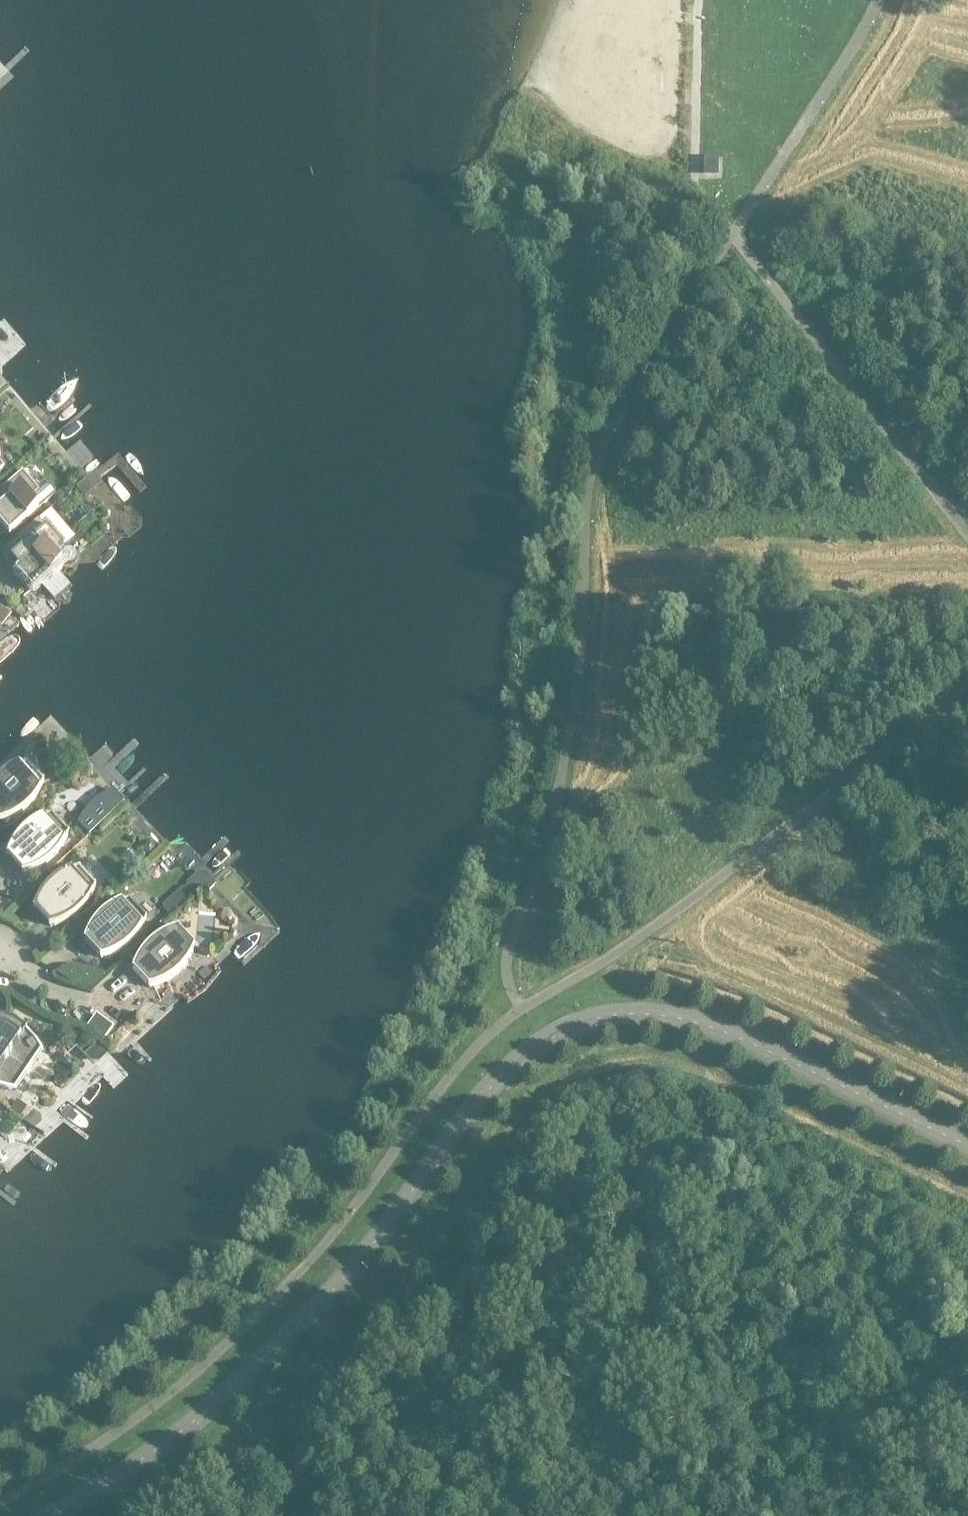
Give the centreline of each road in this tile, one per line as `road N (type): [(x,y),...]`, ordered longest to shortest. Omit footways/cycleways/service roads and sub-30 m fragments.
road 1 (unclassified): [(52,1515),(190,1430),(338,1282),(513,1065),(590,1018),(659,1013),(723,1028),(967,1144)]

